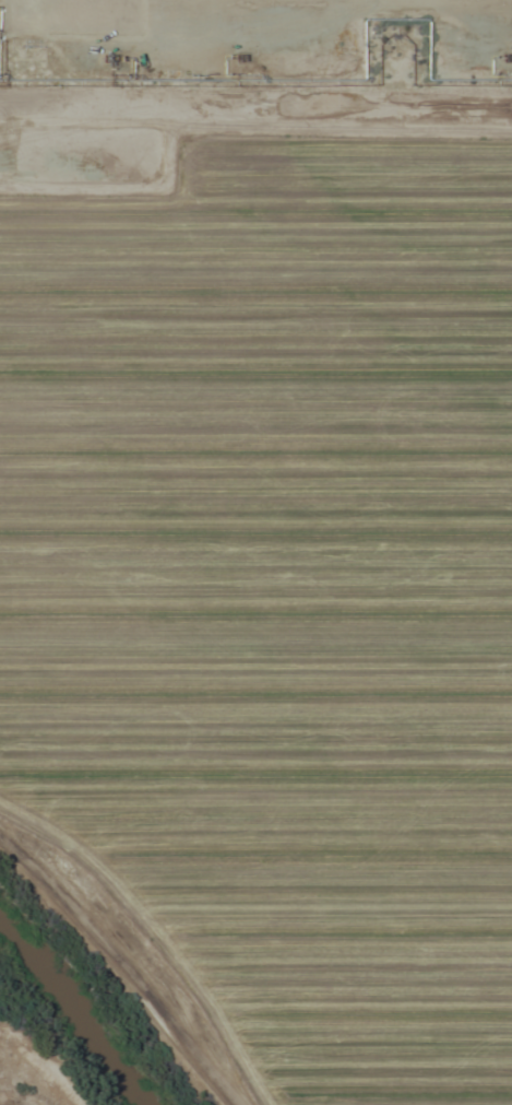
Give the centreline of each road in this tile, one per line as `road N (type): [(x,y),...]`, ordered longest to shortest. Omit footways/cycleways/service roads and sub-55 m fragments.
road 1 (track): [(236,1104),(68,891),(0,830)]

